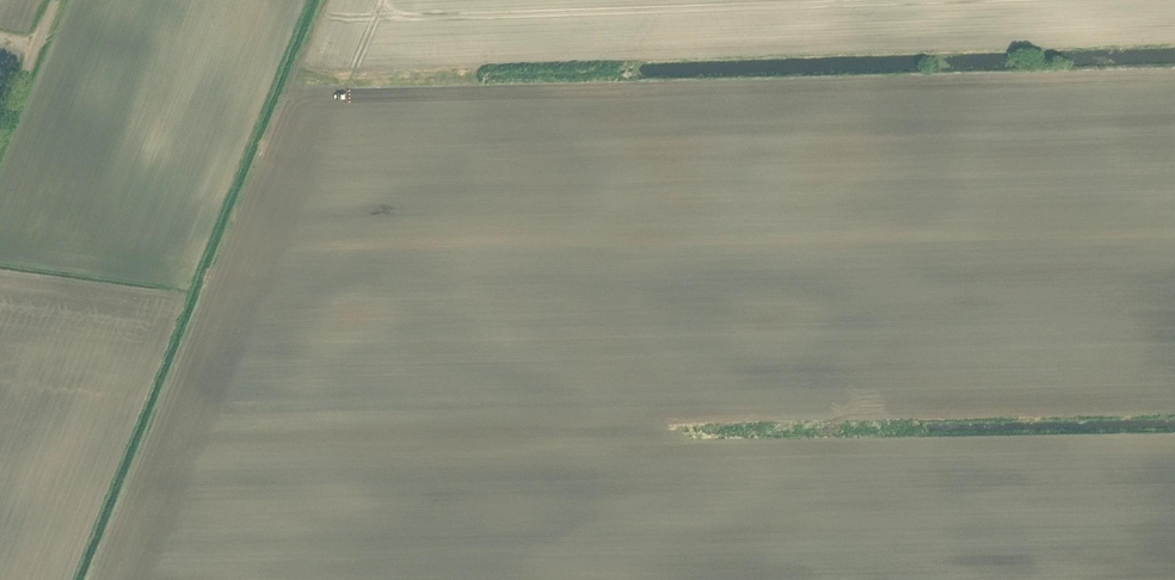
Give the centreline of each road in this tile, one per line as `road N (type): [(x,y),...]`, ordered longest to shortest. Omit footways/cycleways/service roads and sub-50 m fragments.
road 1 (unclassified): [(0,133),(55,0)]

